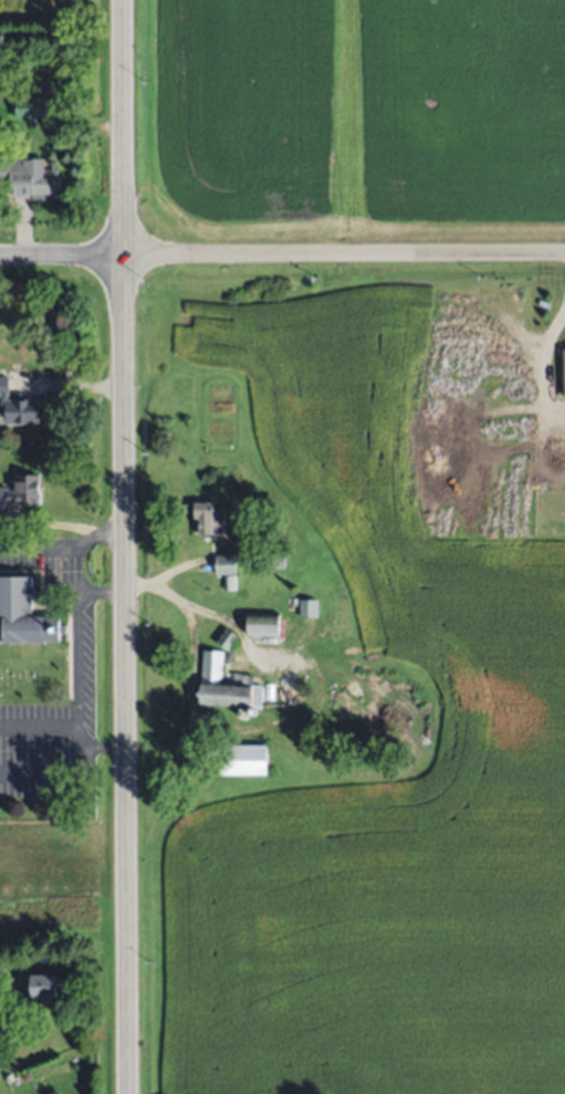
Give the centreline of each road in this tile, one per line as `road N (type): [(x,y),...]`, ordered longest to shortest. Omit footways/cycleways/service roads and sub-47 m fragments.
road 1 (secondary): [(128,1093),(122,0)]
road 2 (residential): [(122,257),(564,253)]
road 3 (tertiary): [(0,257),(122,257)]

